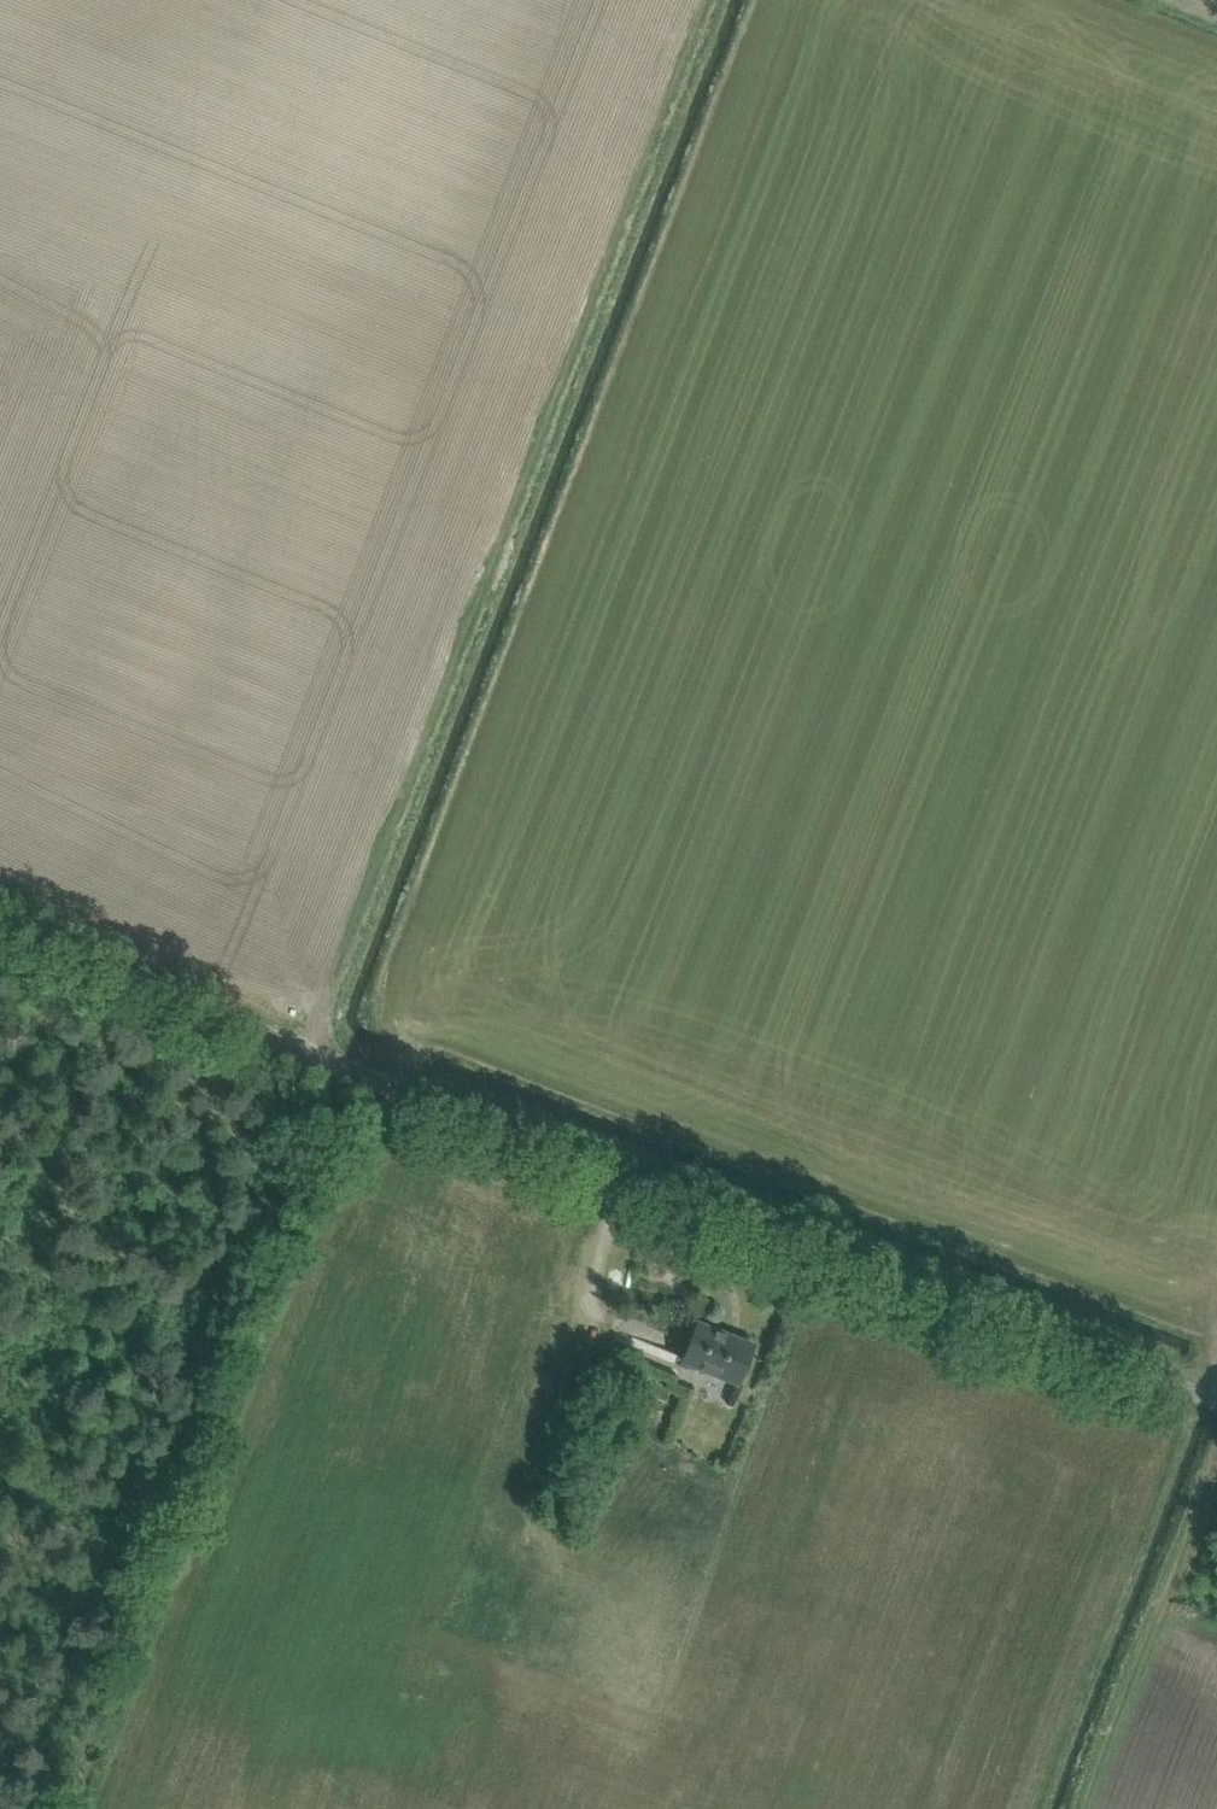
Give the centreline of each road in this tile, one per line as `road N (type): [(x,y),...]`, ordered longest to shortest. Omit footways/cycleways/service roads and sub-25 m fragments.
road 1 (unclassified): [(1216,1397),(316,1055),(0,911)]
road 2 (track): [(713,0),(316,1055)]

